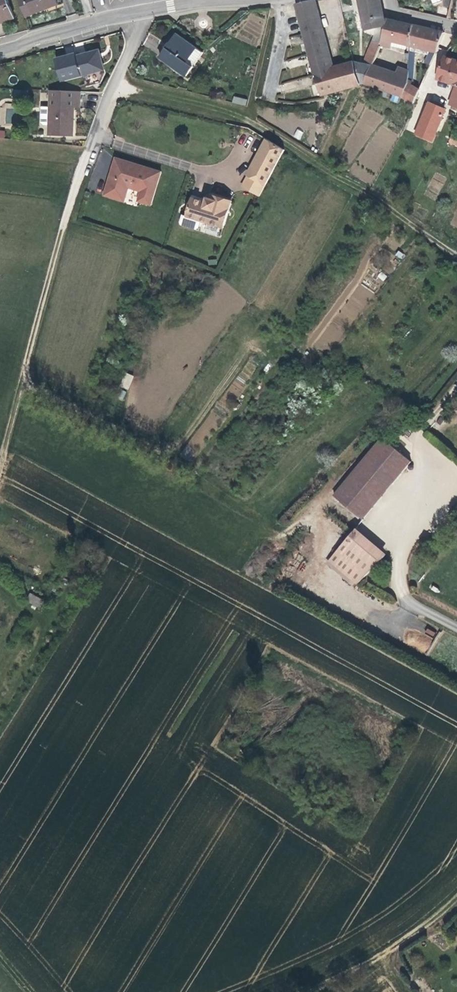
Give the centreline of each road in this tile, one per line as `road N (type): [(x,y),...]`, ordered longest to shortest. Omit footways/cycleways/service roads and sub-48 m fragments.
road 1 (track): [(115,86),(238,116),(456,257)]
road 2 (track): [(25,368),(32,389),(284,532)]
road 3 (track): [(62,227),(0,470)]
road 4 (residential): [(62,227),(145,11)]
road 5 (track): [(456,898),(382,955),(306,991)]
road 6 (tertiary): [(0,52),(145,11)]

